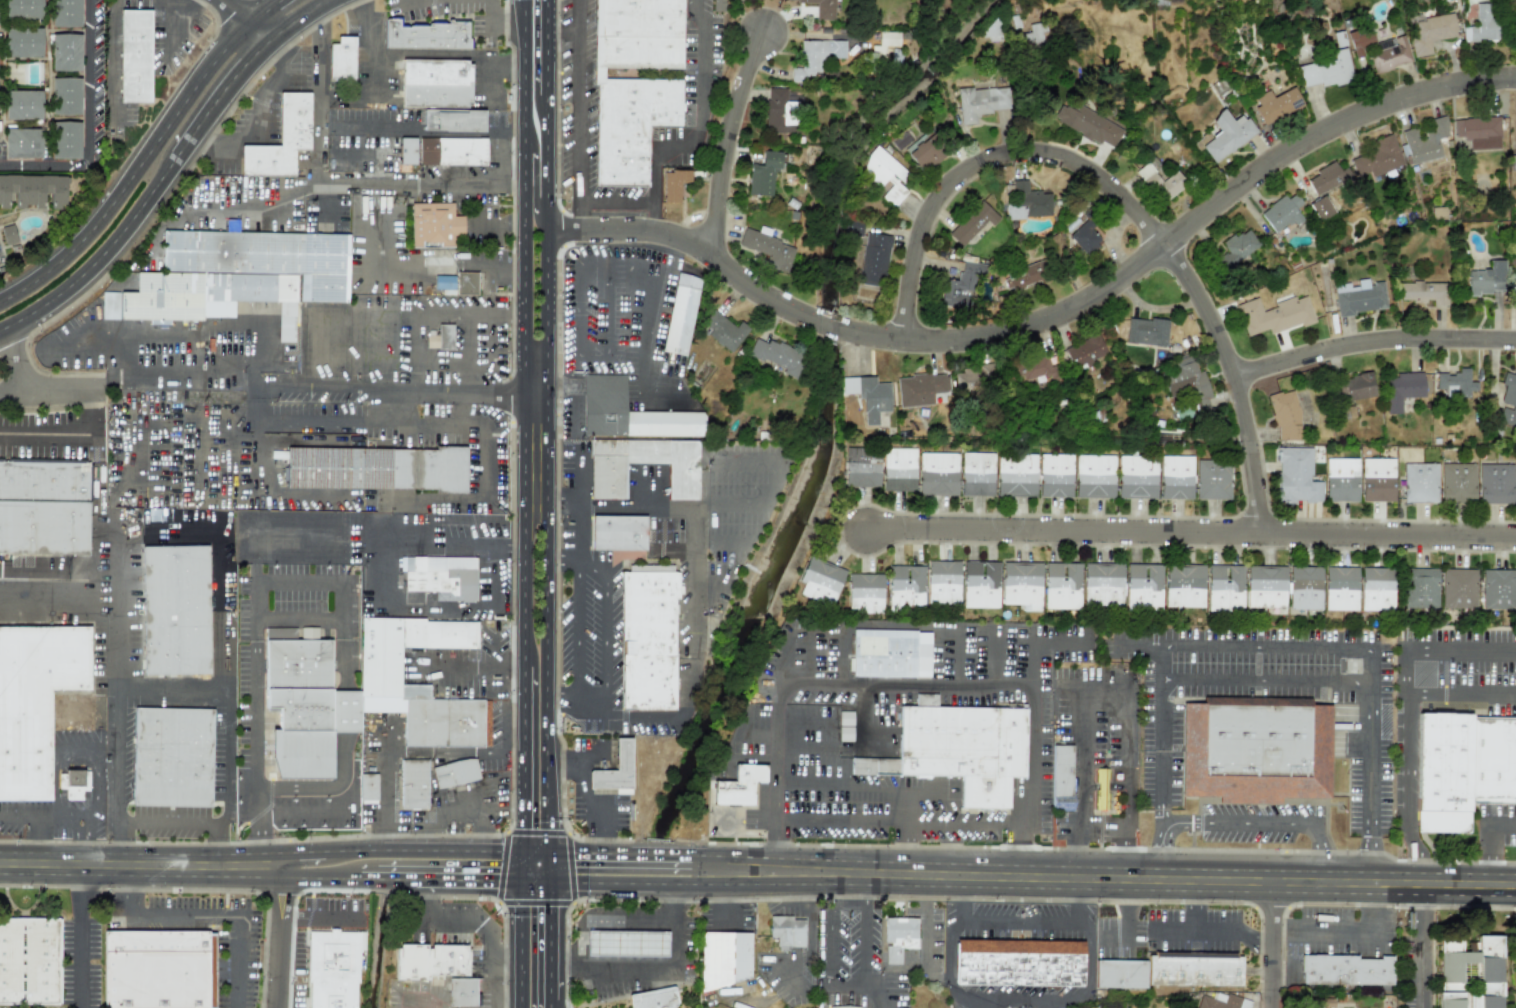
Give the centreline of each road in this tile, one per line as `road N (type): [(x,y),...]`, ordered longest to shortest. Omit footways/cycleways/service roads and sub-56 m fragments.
road 1 (residential): [(546,228),(667,233),(776,300),(868,337),(983,338),(1038,325),(1094,297),(1273,161),(1344,121),(1381,105),(1515,79)]
road 2 (primary): [(728,871),(1515,886)]
road 3 (secondary): [(547,852),(548,95)]
road 4 (residential): [(1263,535),(1255,442),(1223,335),(1166,246),(1109,185),(1075,162),(1009,153),(952,183),(923,226),(903,342)]
road 5 (residential): [(1515,537),(867,530)]
road 6 (secondary): [(527,212),(527,665)]
road 7 (residential): [(118,379),(546,394)]
road 8 (secondary): [(256,20),(212,64),(89,234),(0,305)]
road 9 (primary): [(0,863),(284,866)]
road 10 (residential): [(1239,380),(1348,345),(1515,341)]
road 11 (secondary): [(0,333),(73,288),(180,158)]
road 12 (residential): [(710,253),(732,124),(766,32)]
road 13 (primary): [(523,851),(324,850)]
road 14 (secondary): [(527,665),(523,851)]
road 15 (primary): [(546,881),(677,884),(728,871)]
road 16 (primary): [(728,871),(679,857),(547,852)]
road 17 (secondary): [(180,158),(279,39)]
road 18 (secondary): [(530,0),(528,149)]
road 19 (residential): [(277,1007),(284,866)]
road 20 (residential): [(1277,1007),(1275,882)]

